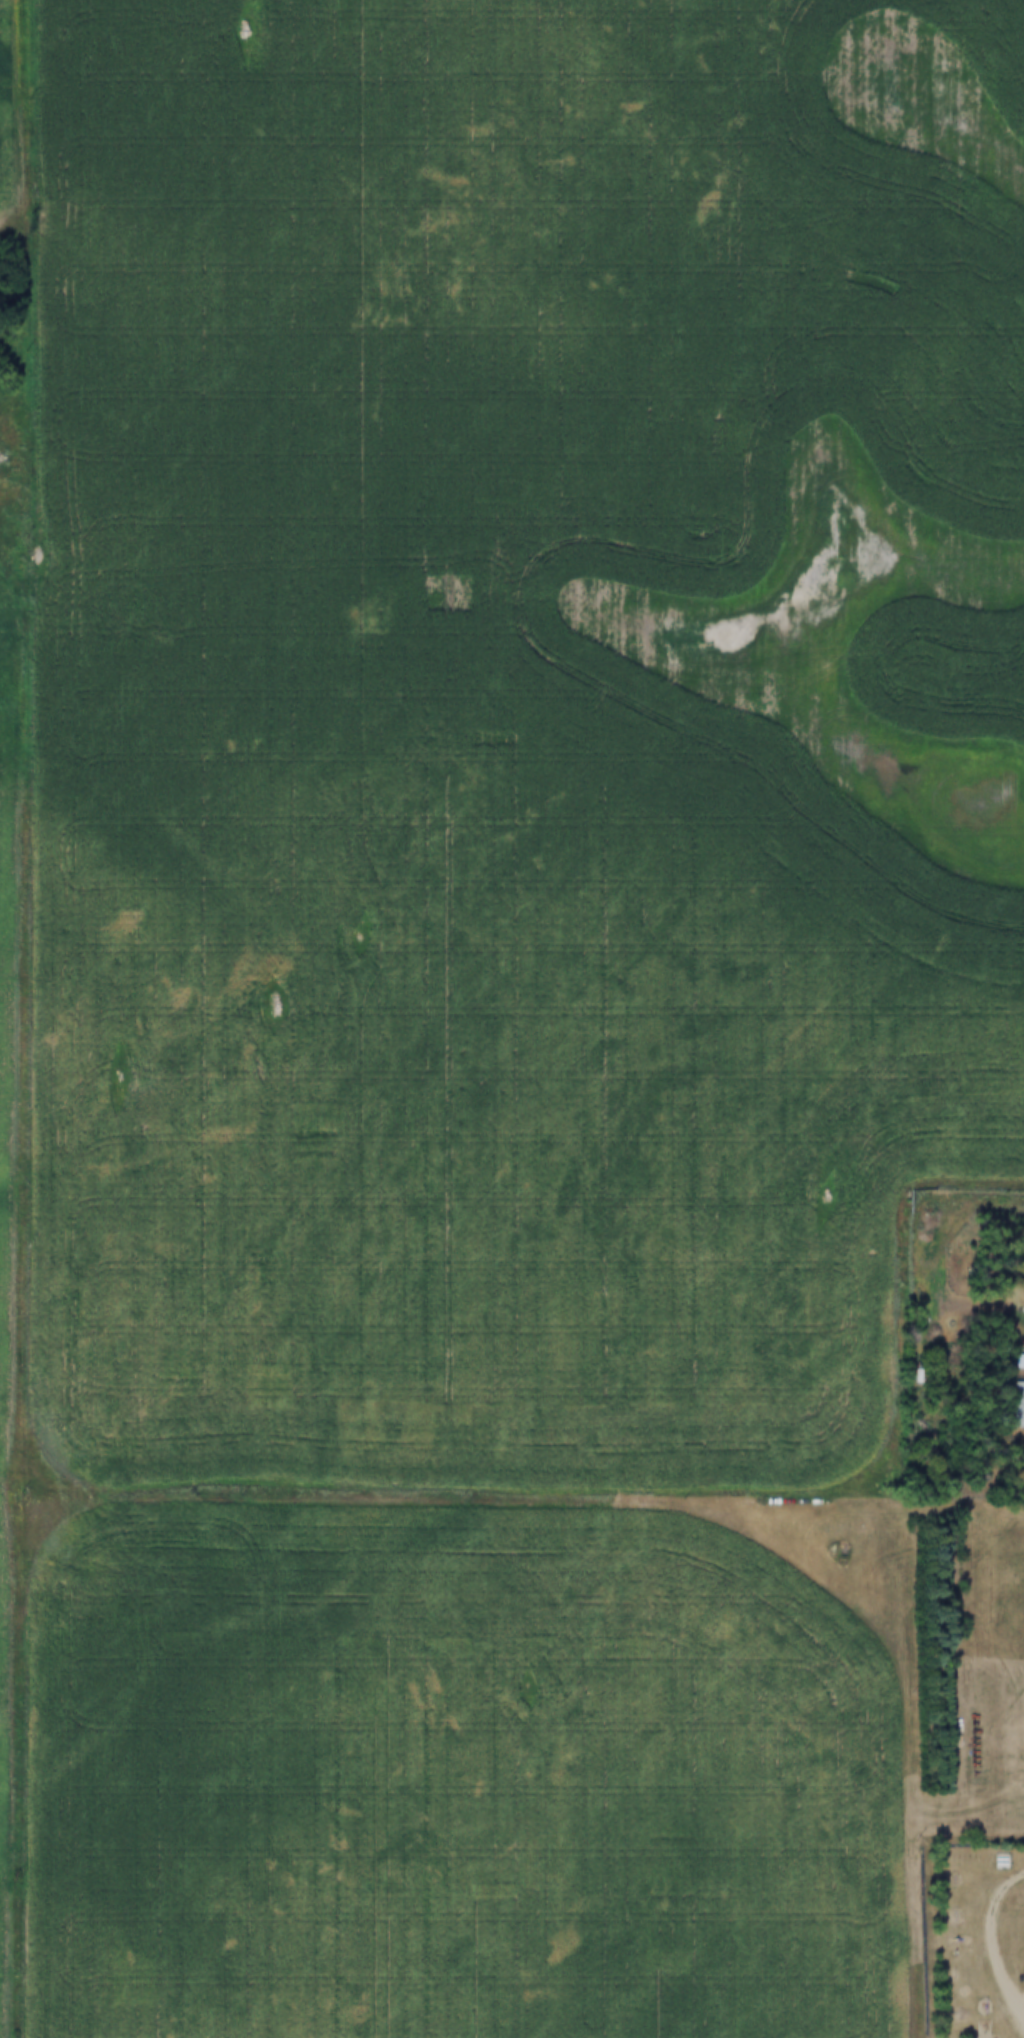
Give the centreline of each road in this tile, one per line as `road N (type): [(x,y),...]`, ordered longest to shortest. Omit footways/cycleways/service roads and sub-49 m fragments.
road 1 (track): [(20,0),(18,1465)]

